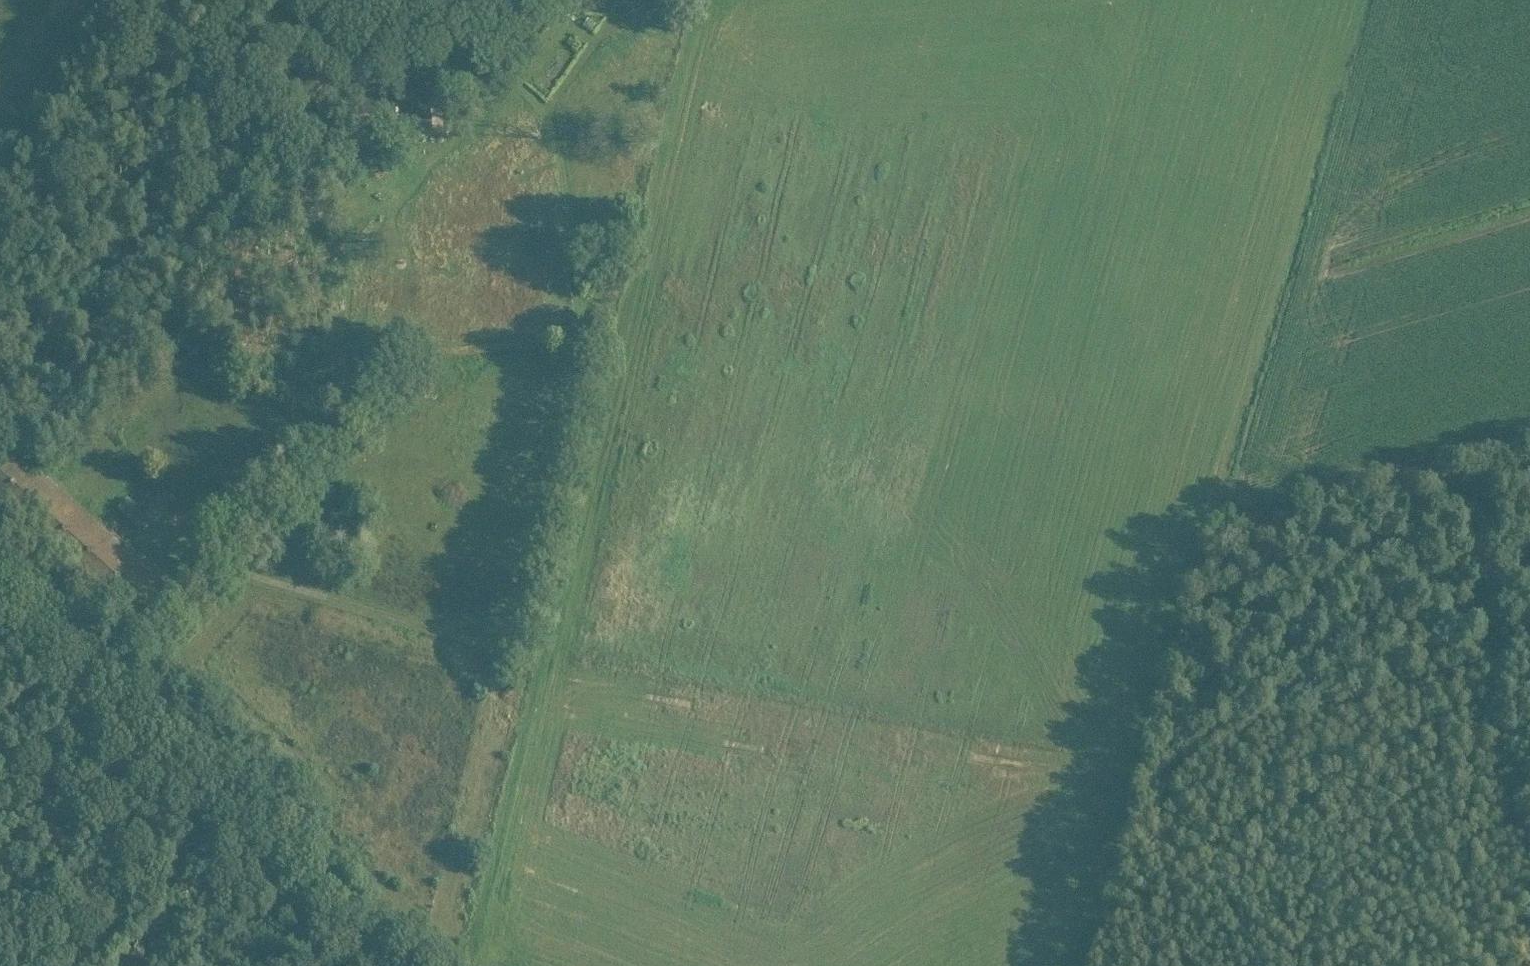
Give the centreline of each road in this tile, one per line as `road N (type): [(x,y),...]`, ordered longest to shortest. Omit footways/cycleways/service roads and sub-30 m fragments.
road 1 (track): [(0,620),(378,965)]

